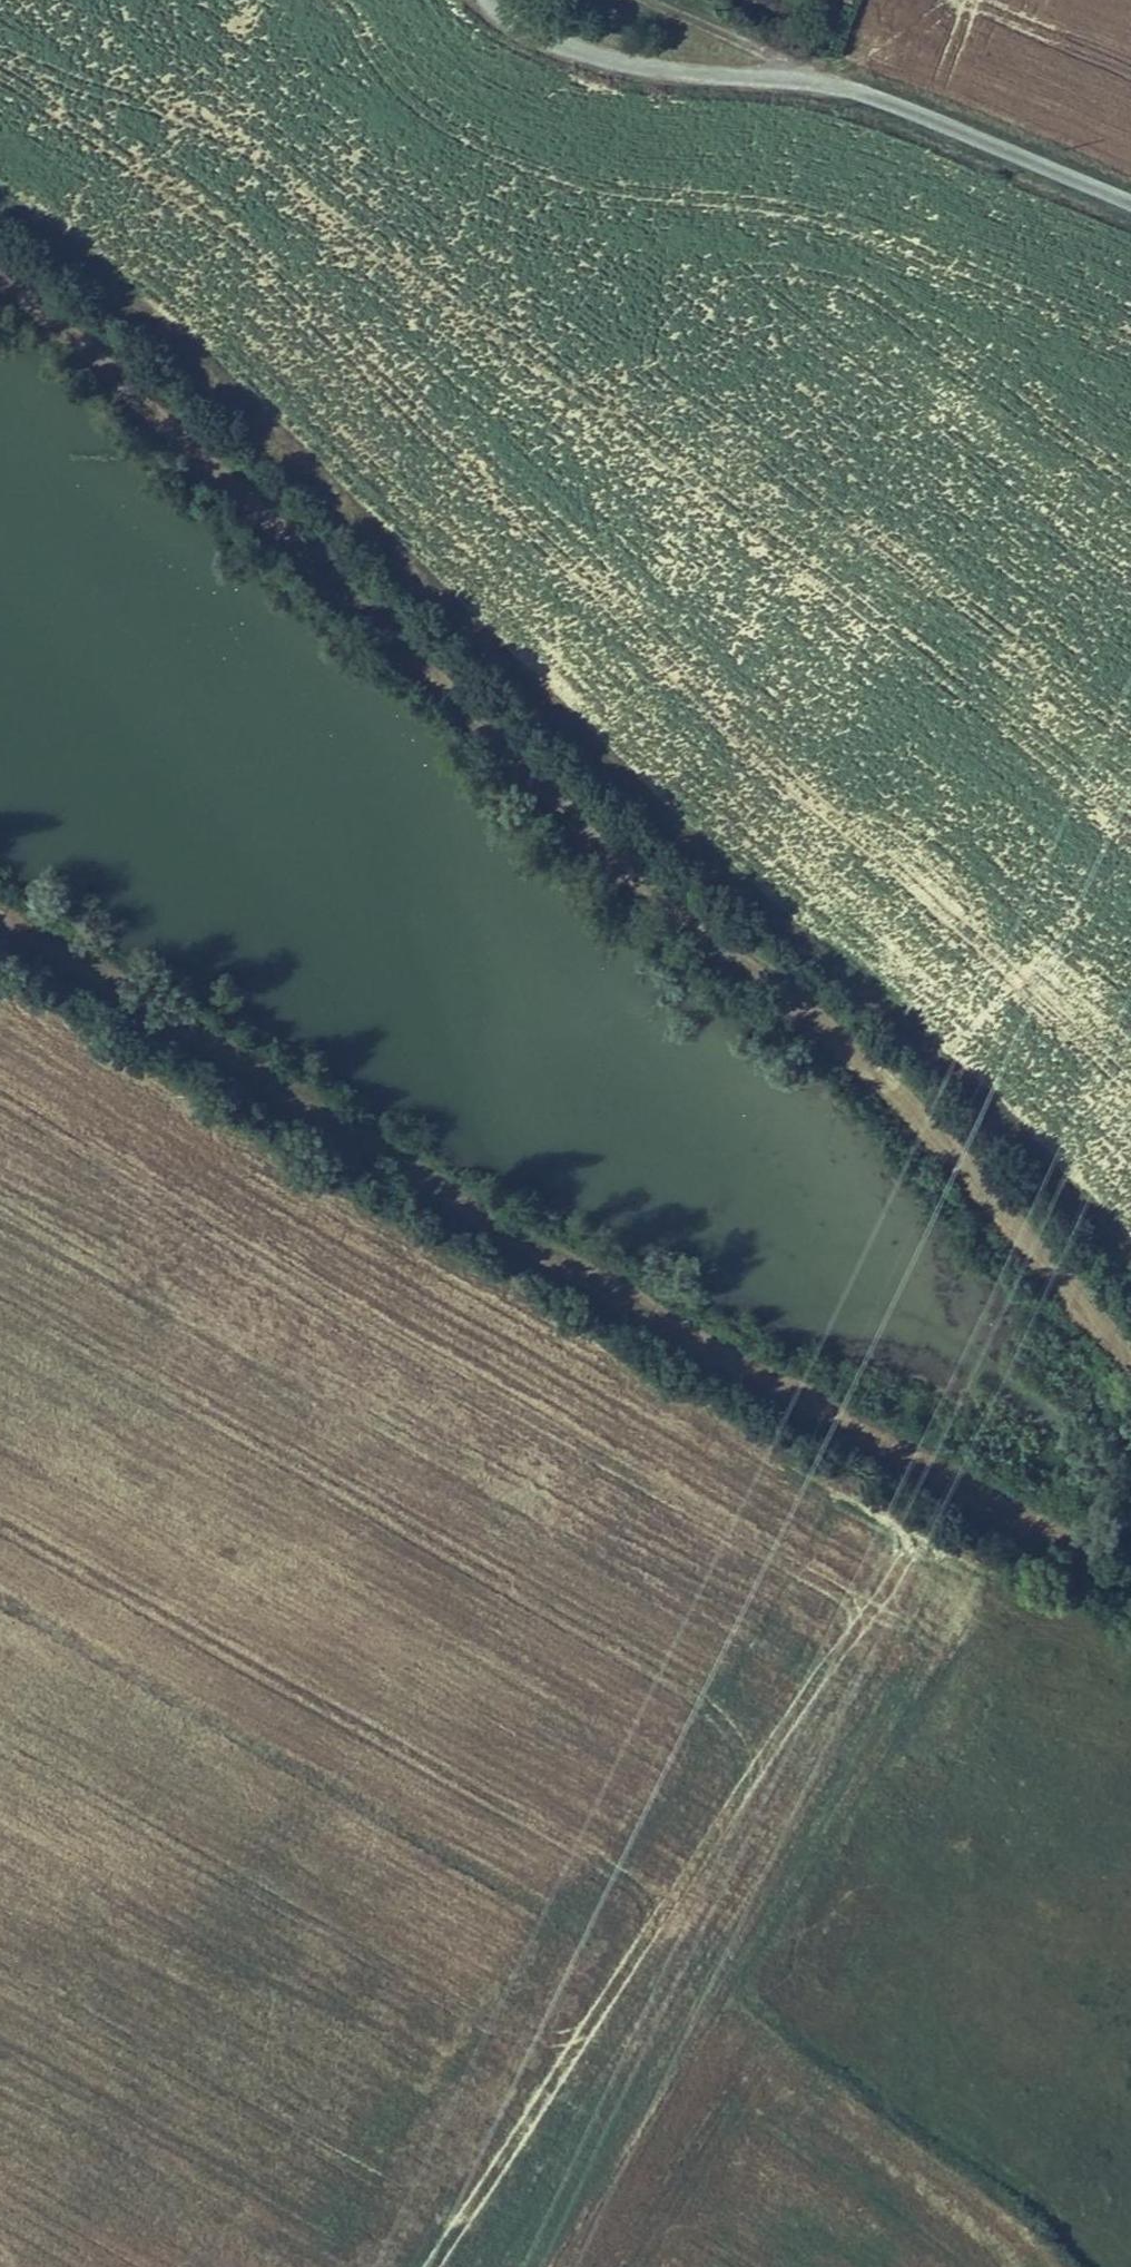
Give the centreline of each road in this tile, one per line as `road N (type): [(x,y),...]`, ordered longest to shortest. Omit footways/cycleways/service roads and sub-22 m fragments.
road 1 (unclassified): [(487,0),(509,23),(556,48),(629,68),(810,84),(873,100),(1130,206)]

